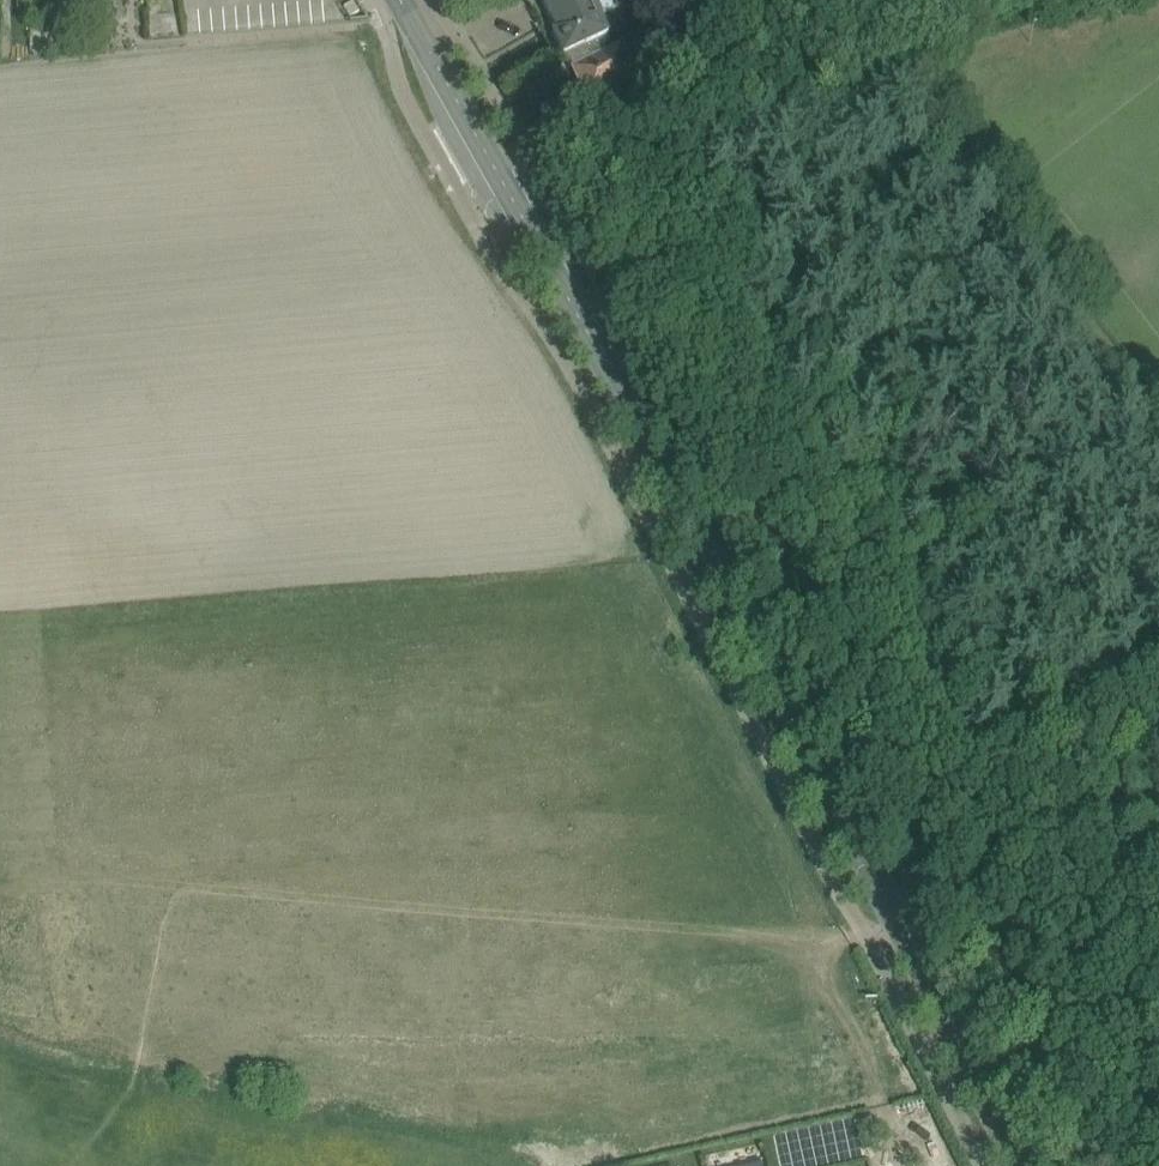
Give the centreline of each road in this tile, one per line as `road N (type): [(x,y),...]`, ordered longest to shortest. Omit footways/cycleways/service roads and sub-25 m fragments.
road 1 (secondary): [(1025,1165),(931,970),(397,0)]

